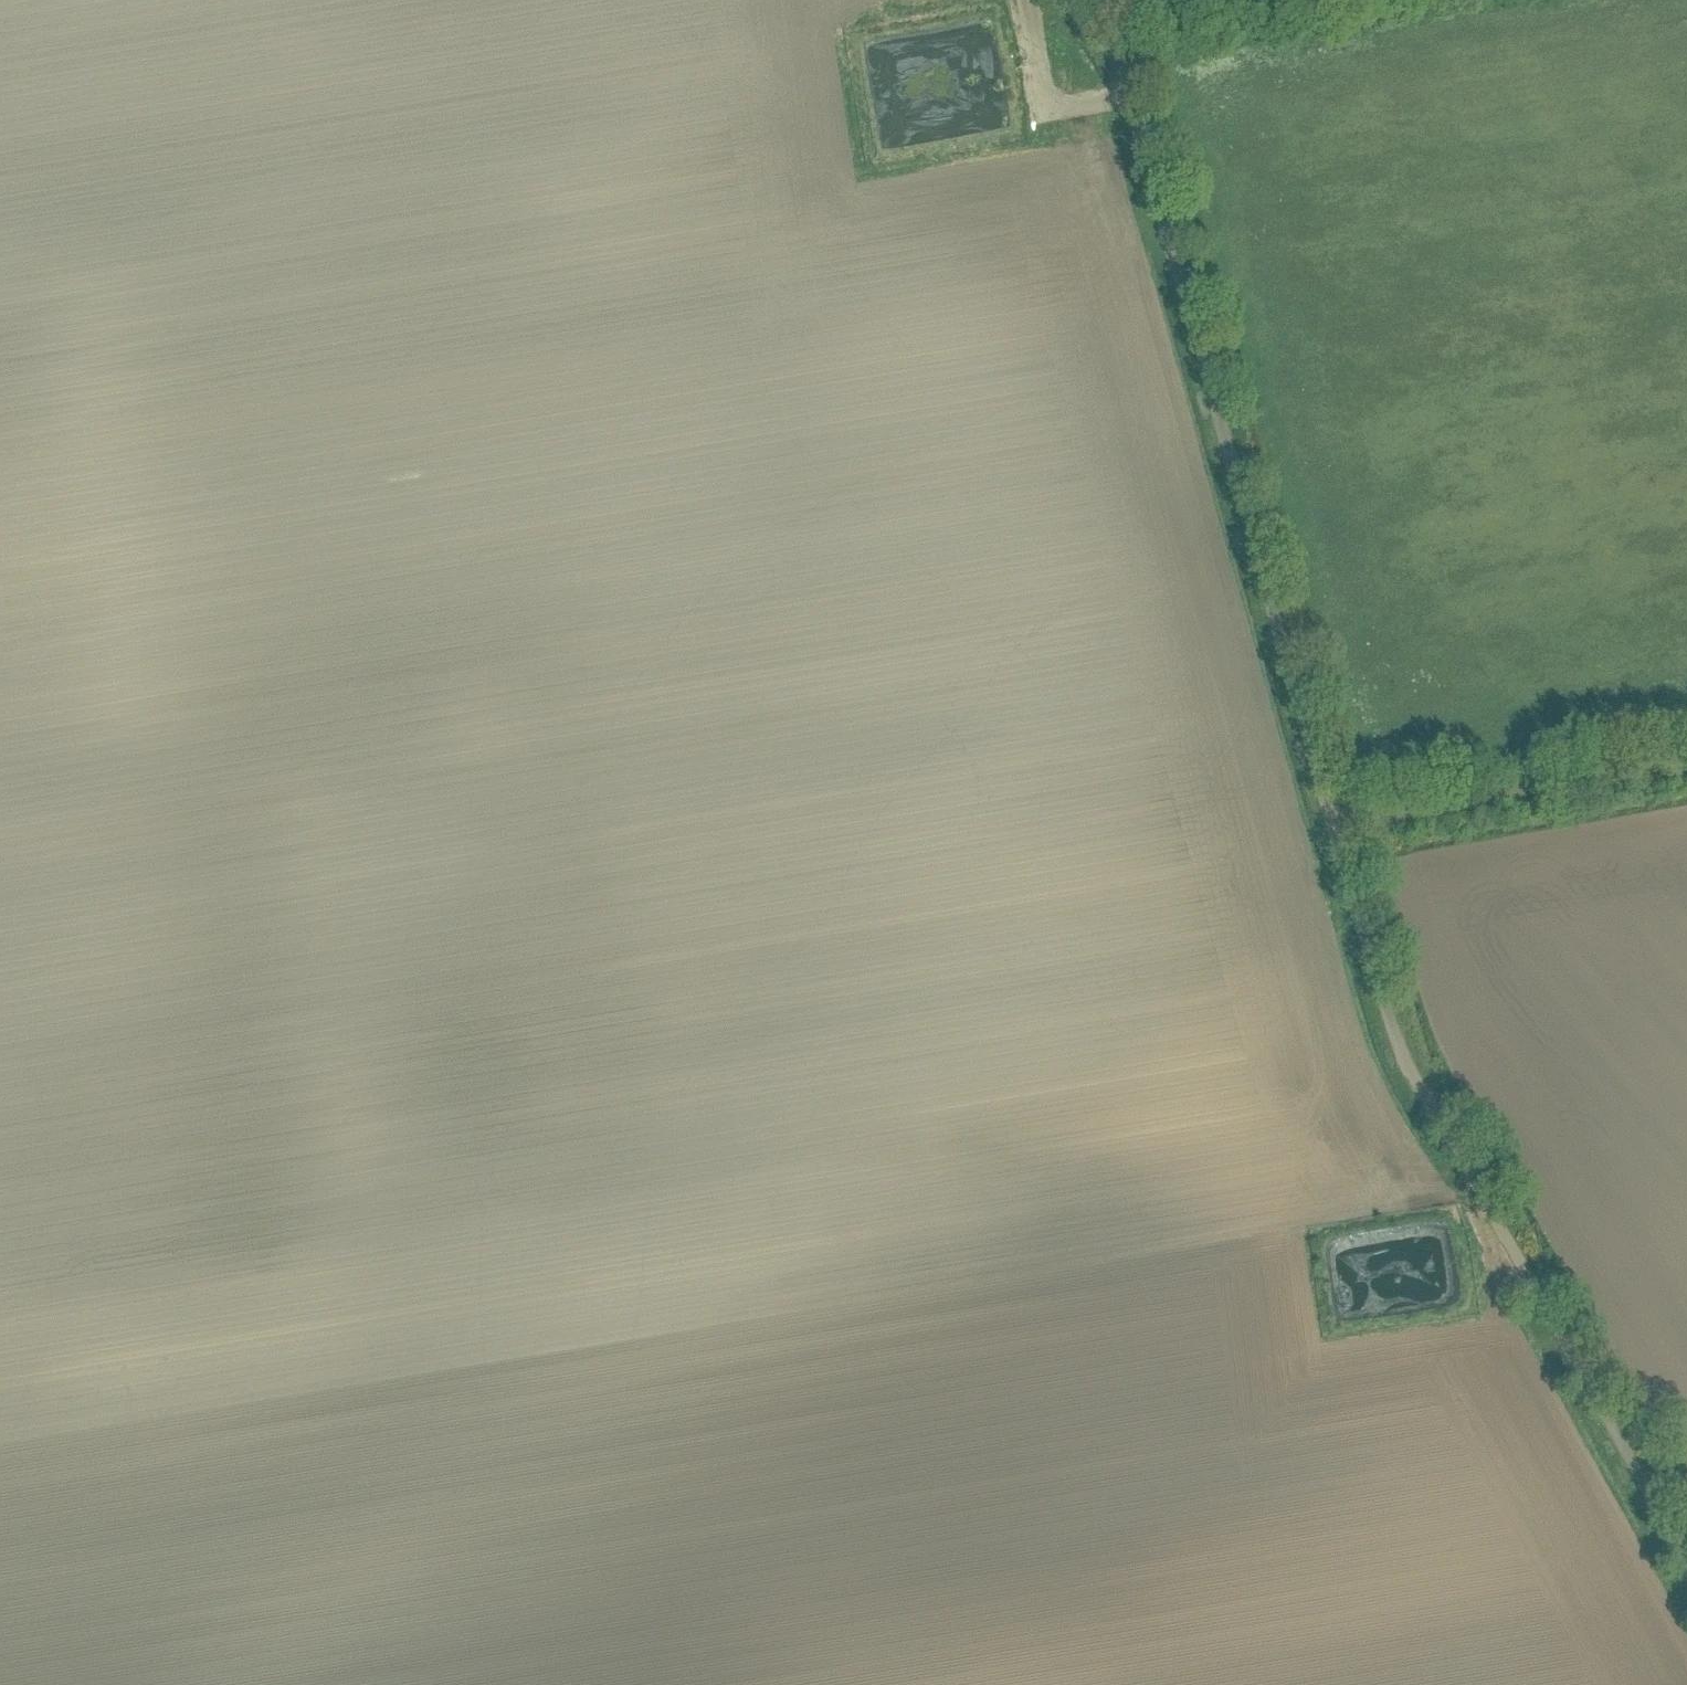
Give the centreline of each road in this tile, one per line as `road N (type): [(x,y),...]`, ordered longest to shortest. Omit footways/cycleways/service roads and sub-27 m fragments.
road 1 (unclassified): [(1686,1557),(1390,1027),(1129,86),(1104,35),(1056,0)]
road 2 (track): [(1686,776),(1334,828)]

